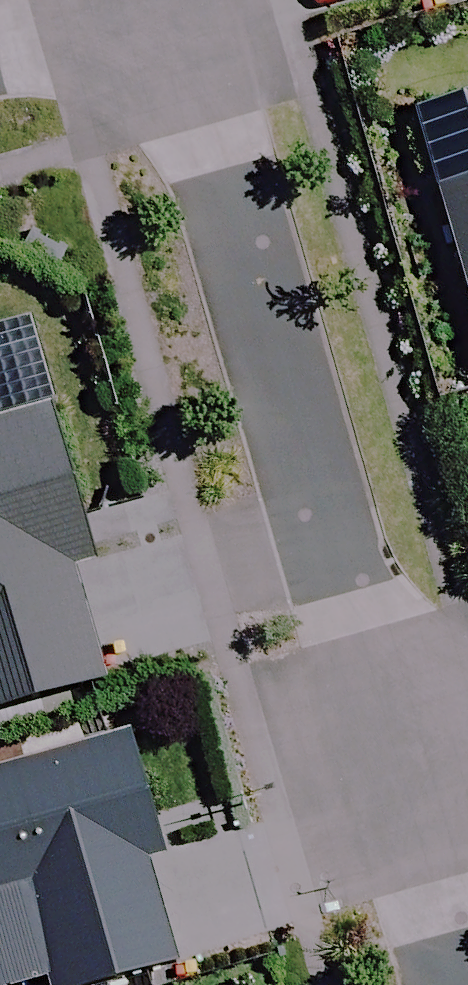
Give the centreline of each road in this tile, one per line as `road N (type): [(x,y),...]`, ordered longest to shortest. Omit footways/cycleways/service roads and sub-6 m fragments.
road 1 (residential): [(398,758),(183,0)]
road 2 (residential): [(461,984),(398,758)]
road 3 (residential): [(0,43),(160,0)]

